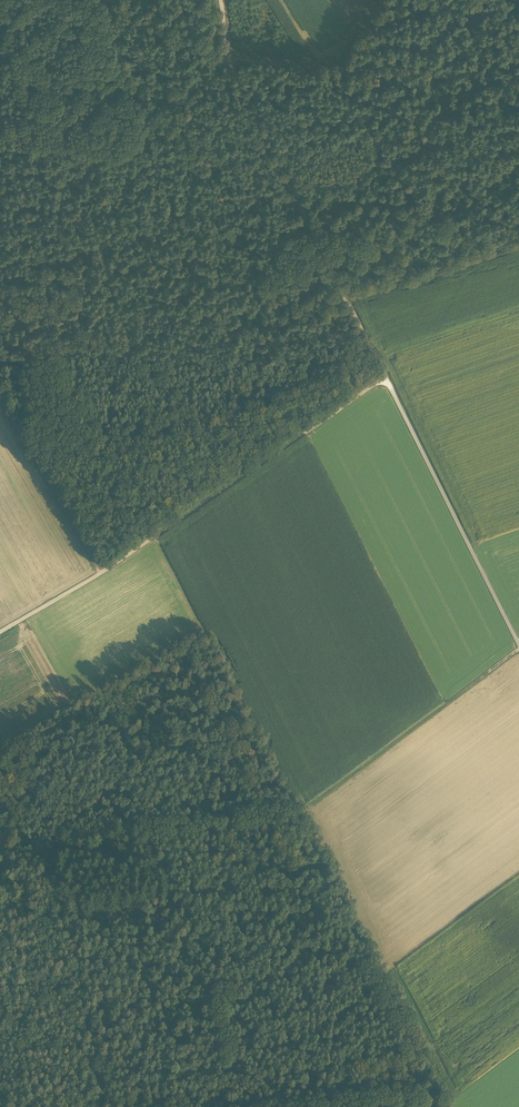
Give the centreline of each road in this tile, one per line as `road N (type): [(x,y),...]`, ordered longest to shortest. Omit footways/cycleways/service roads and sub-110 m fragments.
road 1 (track): [(0,632),(100,574),(385,377),(229,61)]
road 2 (track): [(518,648),(301,814),(8,850)]
road 3 (unclassified): [(518,645),(385,377)]
road 4 (track): [(229,61),(0,246)]
road 5 (track): [(518,81),(229,61)]
road 6 (track): [(0,401),(100,574)]
road 7 (track): [(89,0),(229,61)]

